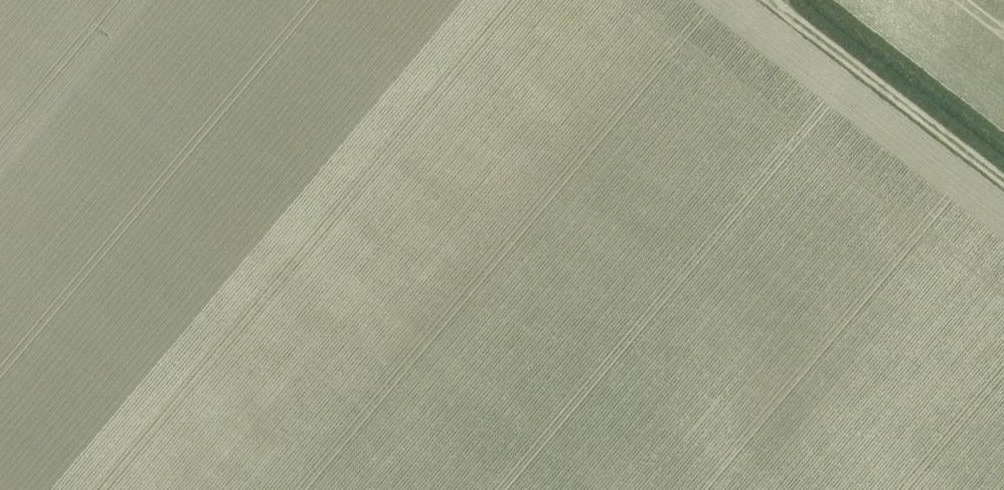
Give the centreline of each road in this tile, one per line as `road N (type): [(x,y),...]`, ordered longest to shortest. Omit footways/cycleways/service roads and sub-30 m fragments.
road 1 (track): [(1003,180),(774,0)]

